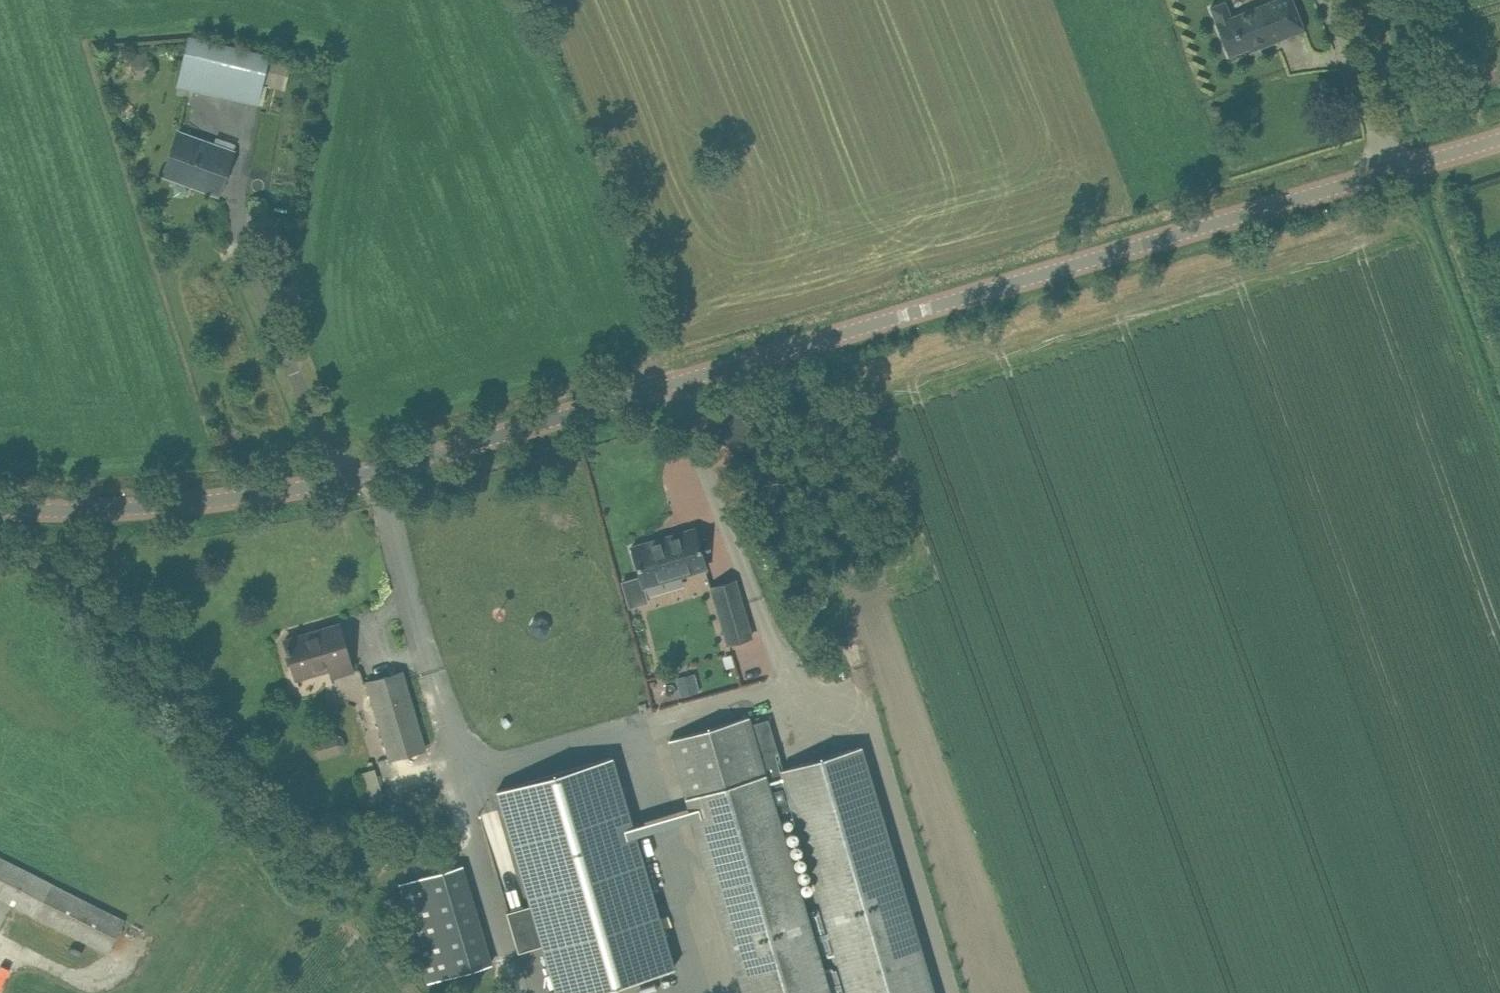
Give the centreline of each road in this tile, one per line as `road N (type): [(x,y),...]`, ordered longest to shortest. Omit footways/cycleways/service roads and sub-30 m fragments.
road 1 (tertiary): [(0,506),(177,502),(367,472),(1499,139)]

